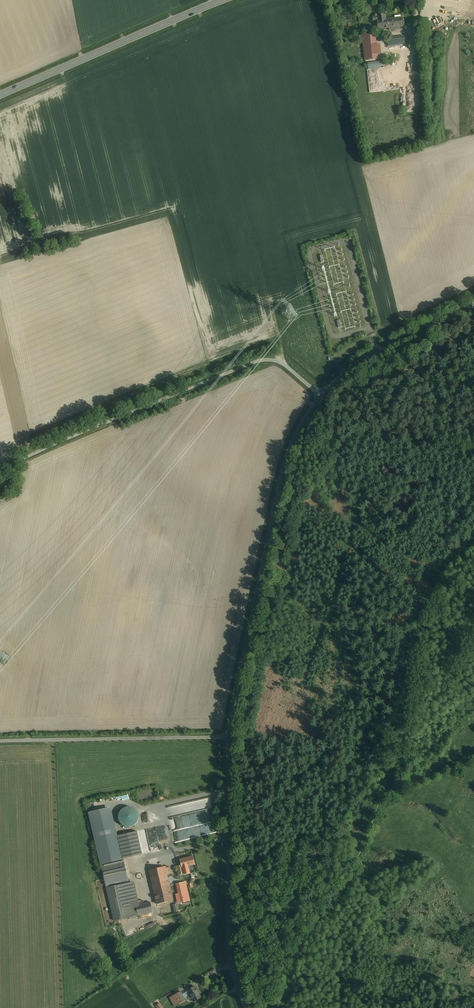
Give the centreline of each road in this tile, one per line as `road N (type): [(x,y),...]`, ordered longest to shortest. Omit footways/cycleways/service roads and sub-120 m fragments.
road 1 (unclassified): [(228,737),(285,461),(320,395)]
road 2 (unclassified): [(320,395),(281,362),(253,362),(0,465)]
road 3 (track): [(473,759),(381,798),(339,895),(301,941),(276,1007)]
road 4 (unclassified): [(246,1007),(229,947),(228,737)]
road 5 (track): [(309,662),(356,528),(355,468),(329,404)]
road 6 (primary): [(0,95),(219,0)]
road 7 (unclassified): [(228,737),(0,741)]
road 8 (unclassified): [(320,395),(368,355),(473,305)]

